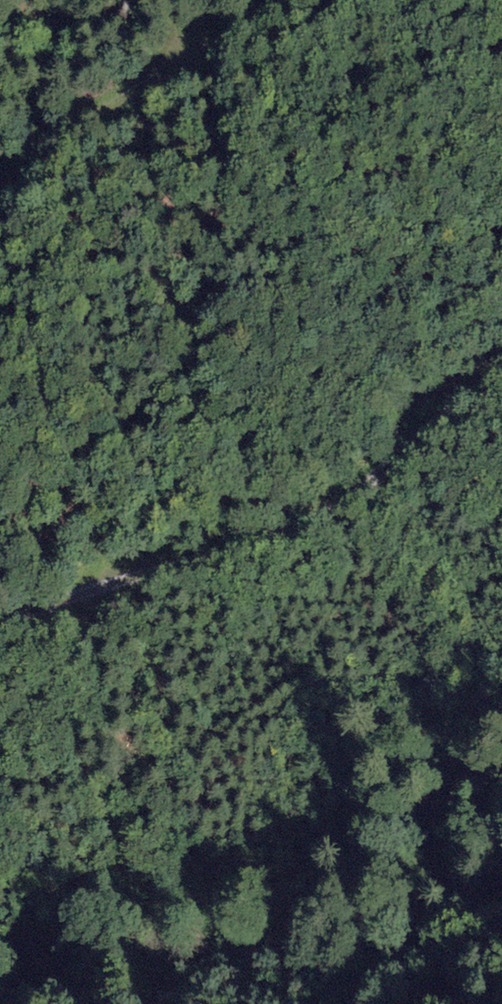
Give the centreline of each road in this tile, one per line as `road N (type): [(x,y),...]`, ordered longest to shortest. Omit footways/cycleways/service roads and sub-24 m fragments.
road 1 (track): [(501,365),(327,511),(249,546),(0,623)]
road 2 (track): [(0,184),(115,103),(290,0)]
road 3 (track): [(87,595),(86,629),(62,674),(0,742)]

